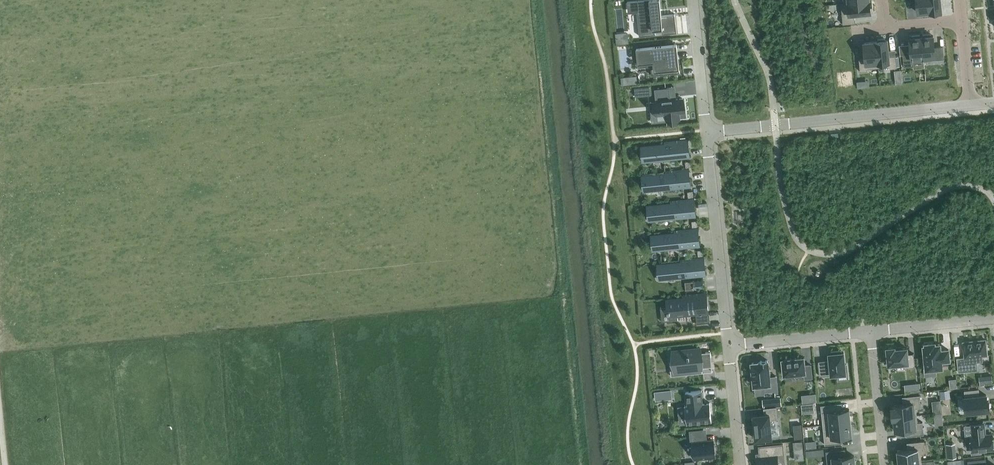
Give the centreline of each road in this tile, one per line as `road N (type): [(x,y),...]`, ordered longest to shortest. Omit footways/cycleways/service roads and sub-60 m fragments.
road 1 (residential): [(706,132),(970,106)]
road 2 (residential): [(727,345),(706,132)]
road 3 (residential): [(870,331),(727,345)]
road 4 (residential): [(870,331),(885,464)]
road 5 (residential): [(706,132),(691,0)]
road 6 (residential): [(993,318),(870,331)]
road 7 (residential): [(740,464),(727,345)]

